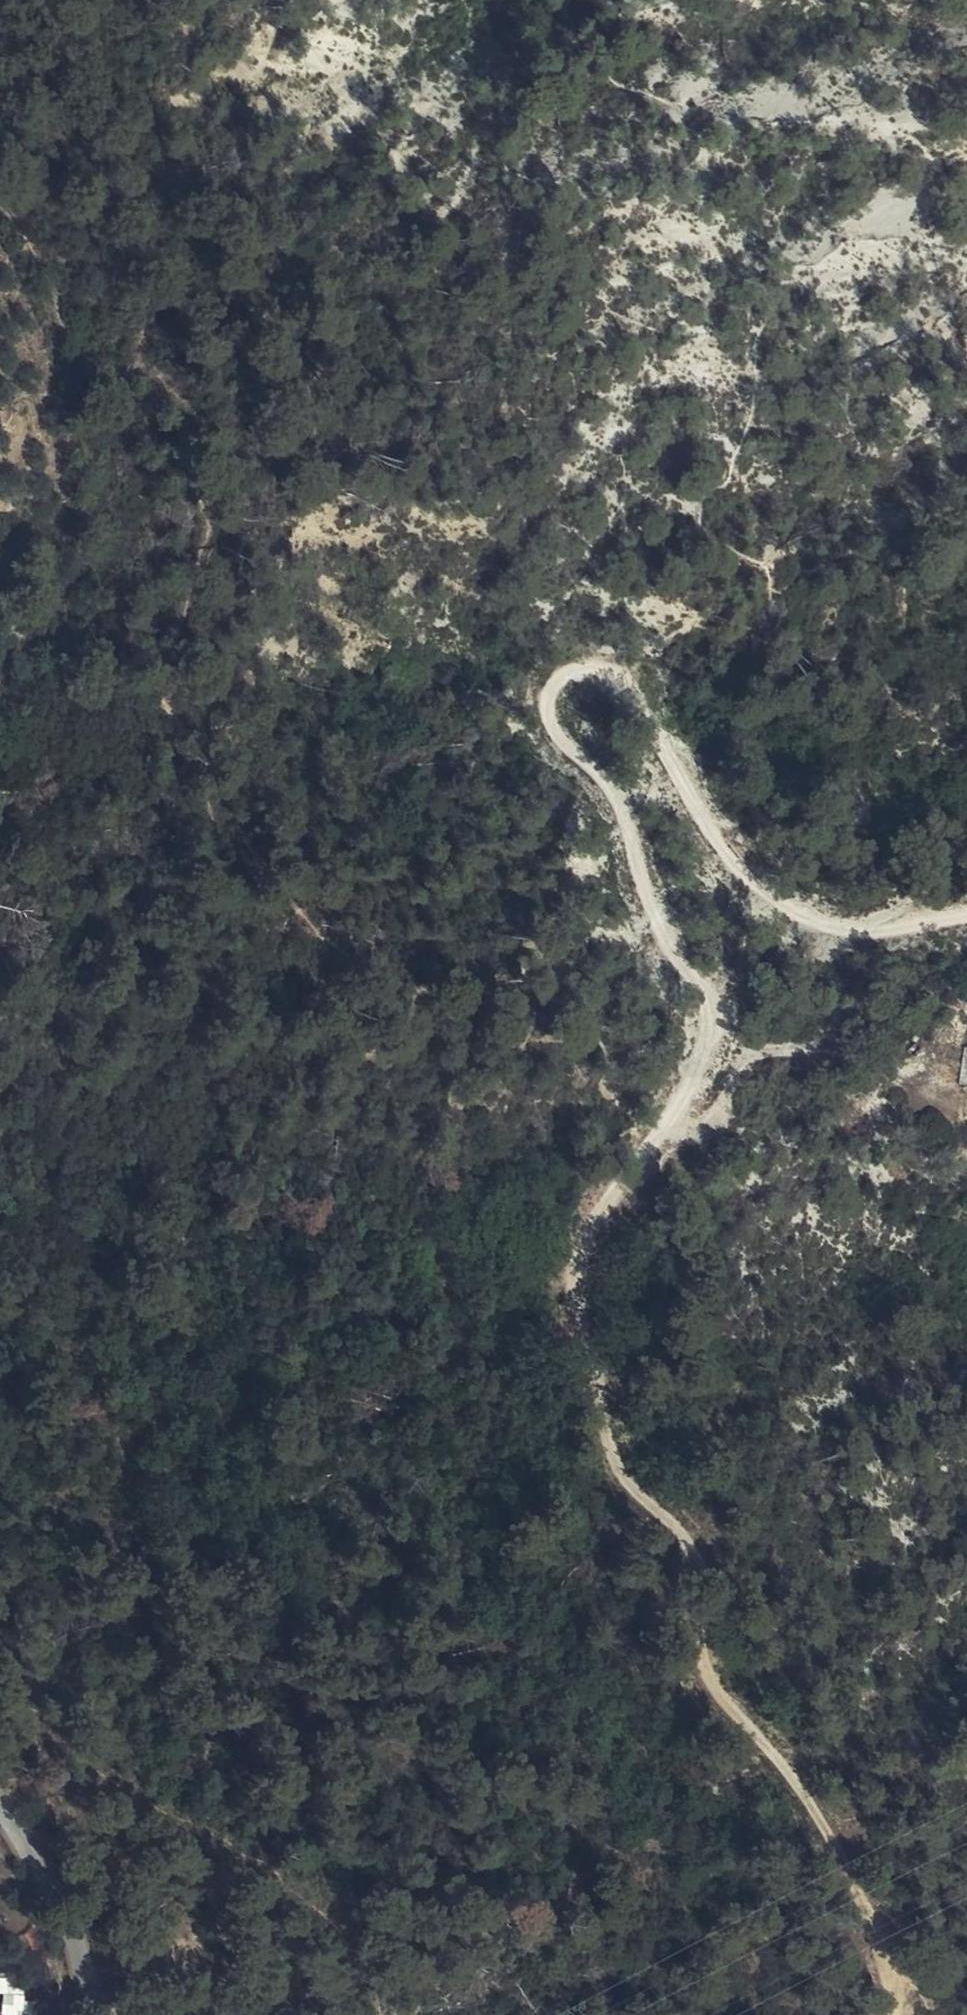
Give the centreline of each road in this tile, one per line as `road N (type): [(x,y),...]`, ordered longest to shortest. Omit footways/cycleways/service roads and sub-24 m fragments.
road 1 (track): [(895,2014),(853,1889),(785,1771),(718,1700),(700,1664),(695,1571),(677,1529),(619,1477),(595,1403),(579,1275),(598,1221),(690,1093),(702,1048),(700,990),(662,932),(618,792),(553,740),(549,694),(570,674),(610,677),(737,864),(829,927),(916,936),(966,926)]
road 2 (unclassified): [(82,2014),(80,1958),(48,1884),(0,1807)]

